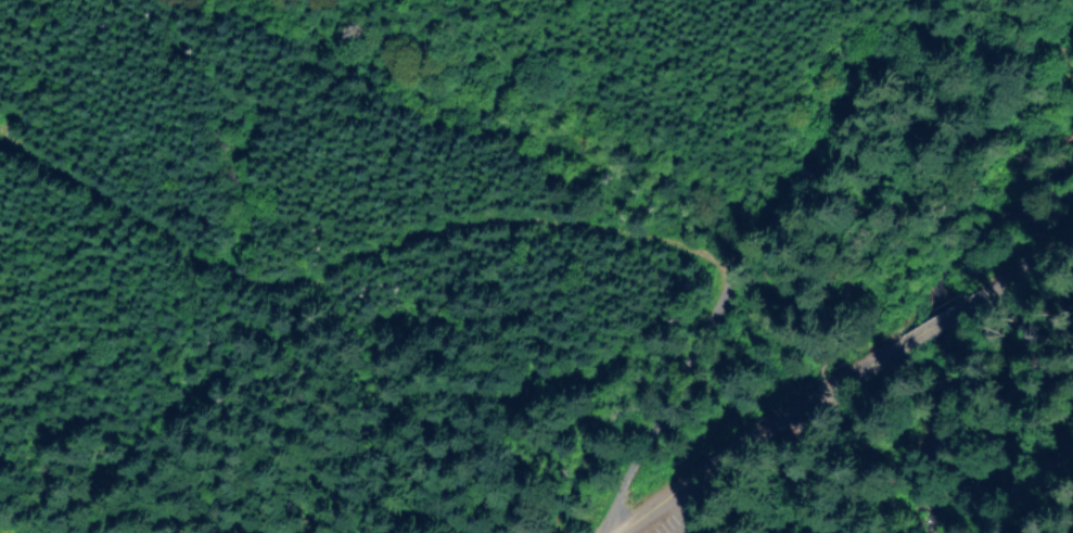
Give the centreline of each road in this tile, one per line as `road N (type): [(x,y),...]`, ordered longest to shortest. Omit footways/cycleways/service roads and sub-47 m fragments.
road 1 (track): [(609,532),(672,389),(803,180),(844,135),(987,63),(1065,0)]
road 2 (tertiary): [(626,532),(801,399),(914,334)]
road 3 (tertiary): [(971,300),(1072,234)]

